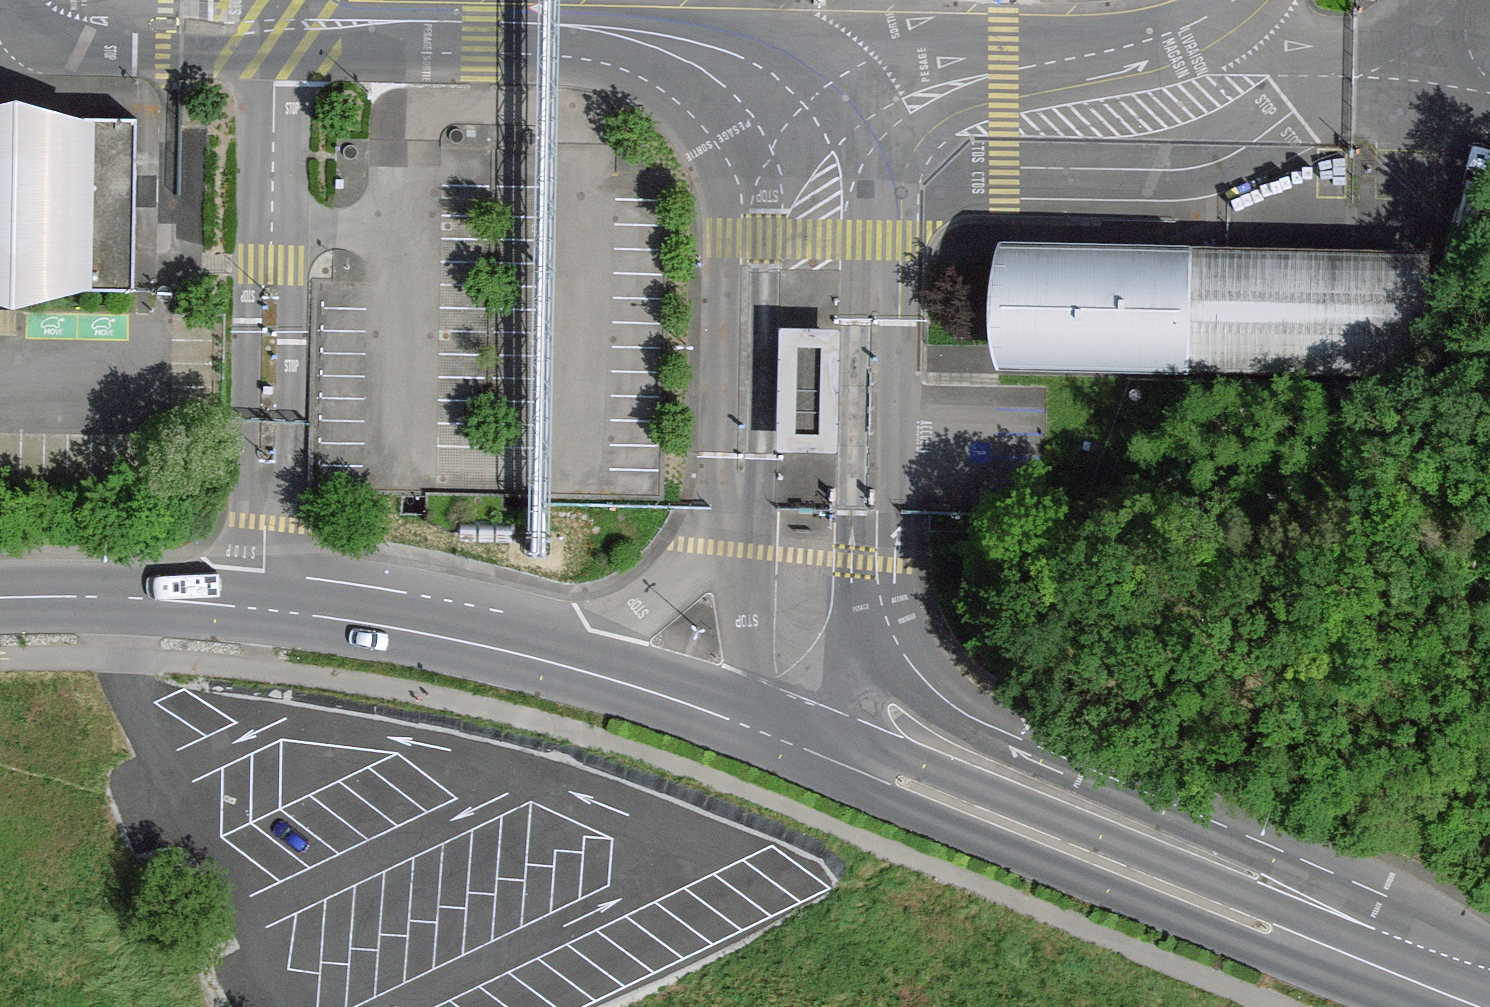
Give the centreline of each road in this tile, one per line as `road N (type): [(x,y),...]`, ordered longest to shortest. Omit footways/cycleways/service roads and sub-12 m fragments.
road 1 (tertiary): [(758,717),(1402,970)]
road 2 (unclassified): [(1402,970),(1306,882),(965,715),(911,657),(891,589)]
road 3 (unclassified): [(279,608),(279,38)]
road 4 (unclassified): [(893,205),(972,174),(1213,168),(1422,56)]
road 5 (unclassified): [(749,58),(279,38)]
road 6 (unclassified): [(749,58),(735,525)]
road 7 (unclassified): [(283,1006),(157,754),(103,602)]
road 8 (unclassified): [(891,589),(893,205)]
road 9 (tertiary): [(279,608),(586,668)]
road 10 (unclassified): [(1181,44),(975,96),(892,151)]
road 11 (unclassified): [(33,22),(95,52),(137,58),(227,60),(279,38)]
road 12 (unclassified): [(1422,56),(1181,44)]
road 13 (unclassified): [(735,525),(586,668)]
road 14 (unclassified): [(735,525),(758,717)]
road 15 (unclassified): [(758,717),(815,686),(872,625),(891,589)]
road 16 (tertiary): [(586,668),(758,717)]
road 17 (tertiary): [(103,602),(279,608)]
road 18 (unclassified): [(892,151),(749,58)]
road 19 (unclassified): [(279,38),(157,0)]

